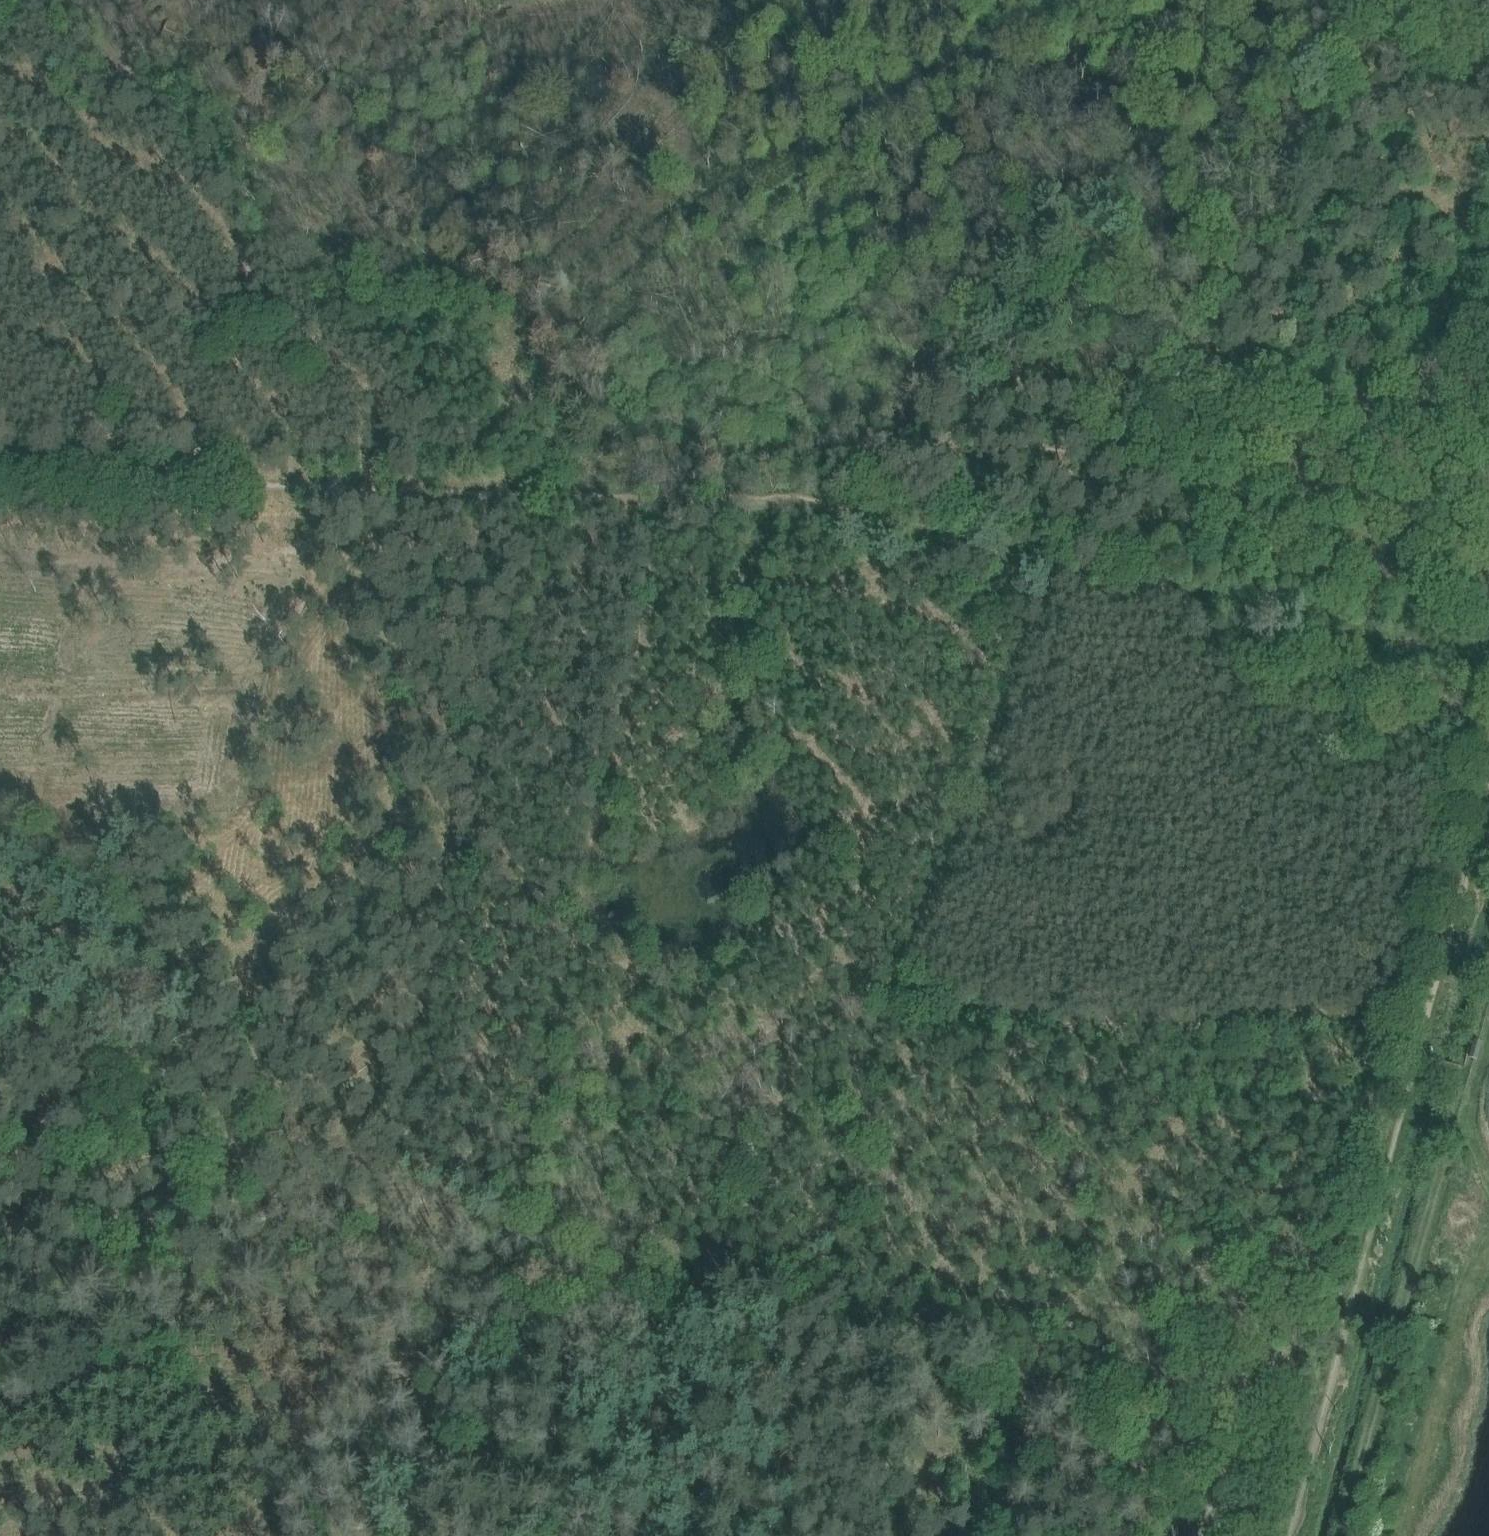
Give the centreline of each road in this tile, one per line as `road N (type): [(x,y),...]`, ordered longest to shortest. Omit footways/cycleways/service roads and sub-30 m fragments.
road 1 (track): [(1488,795),(1291,1535)]
road 2 (track): [(631,500),(0,467)]
road 3 (track): [(864,520),(801,502),(631,500)]

